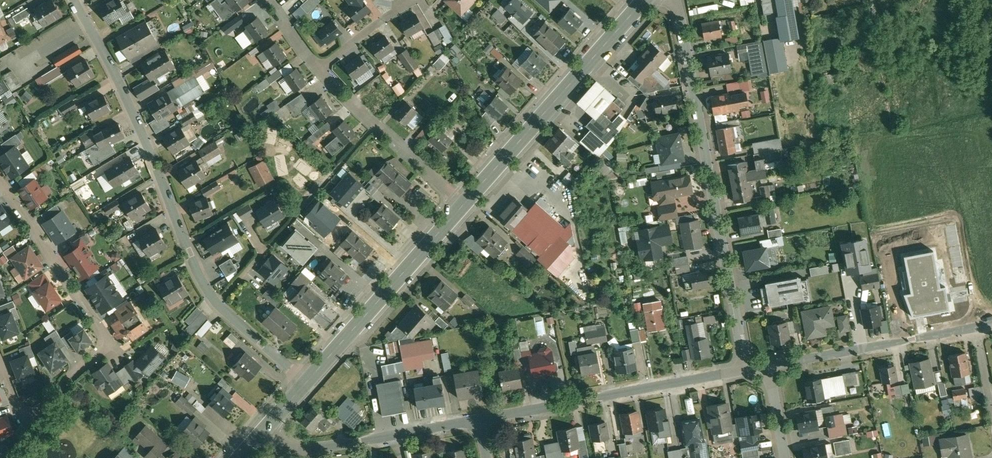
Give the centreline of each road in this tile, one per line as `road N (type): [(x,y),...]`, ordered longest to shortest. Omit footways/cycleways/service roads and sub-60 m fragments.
road 1 (residential): [(306,382),(208,293),(125,91),(73,0)]
road 2 (residential): [(745,370),(672,0)]
road 3 (residential): [(0,365),(30,415),(106,342),(0,180)]
road 4 (secondary): [(644,0),(463,205)]
road 5 (residential): [(745,370),(477,420)]
road 6 (secondary): [(463,205),(306,382)]
road 7 (residential): [(477,420),(312,448),(267,428)]
road 8 (residential): [(976,326),(766,366)]
road 9 (residential): [(320,68),(463,205)]

